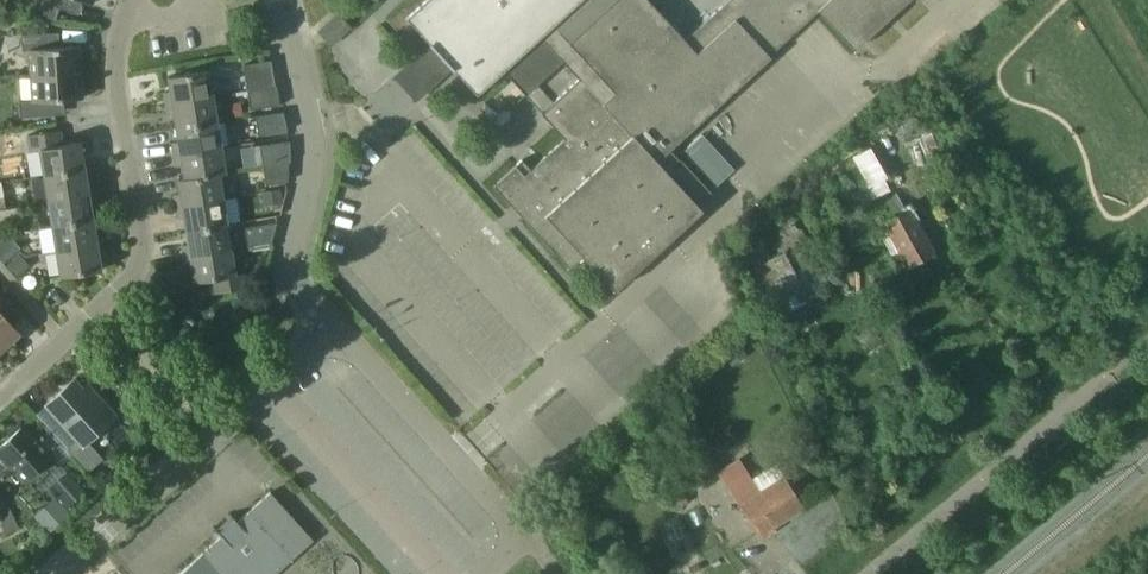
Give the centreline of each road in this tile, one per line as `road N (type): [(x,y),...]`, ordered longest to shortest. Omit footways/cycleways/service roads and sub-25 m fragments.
road 1 (residential): [(133,0),(116,83),(142,241),(137,273),(0,399)]
road 2 (unclassified): [(61,573),(336,326)]
road 3 (unclassified): [(336,326),(294,267),(320,147),(283,0)]
road 4 (unclassified): [(548,573),(336,326)]

